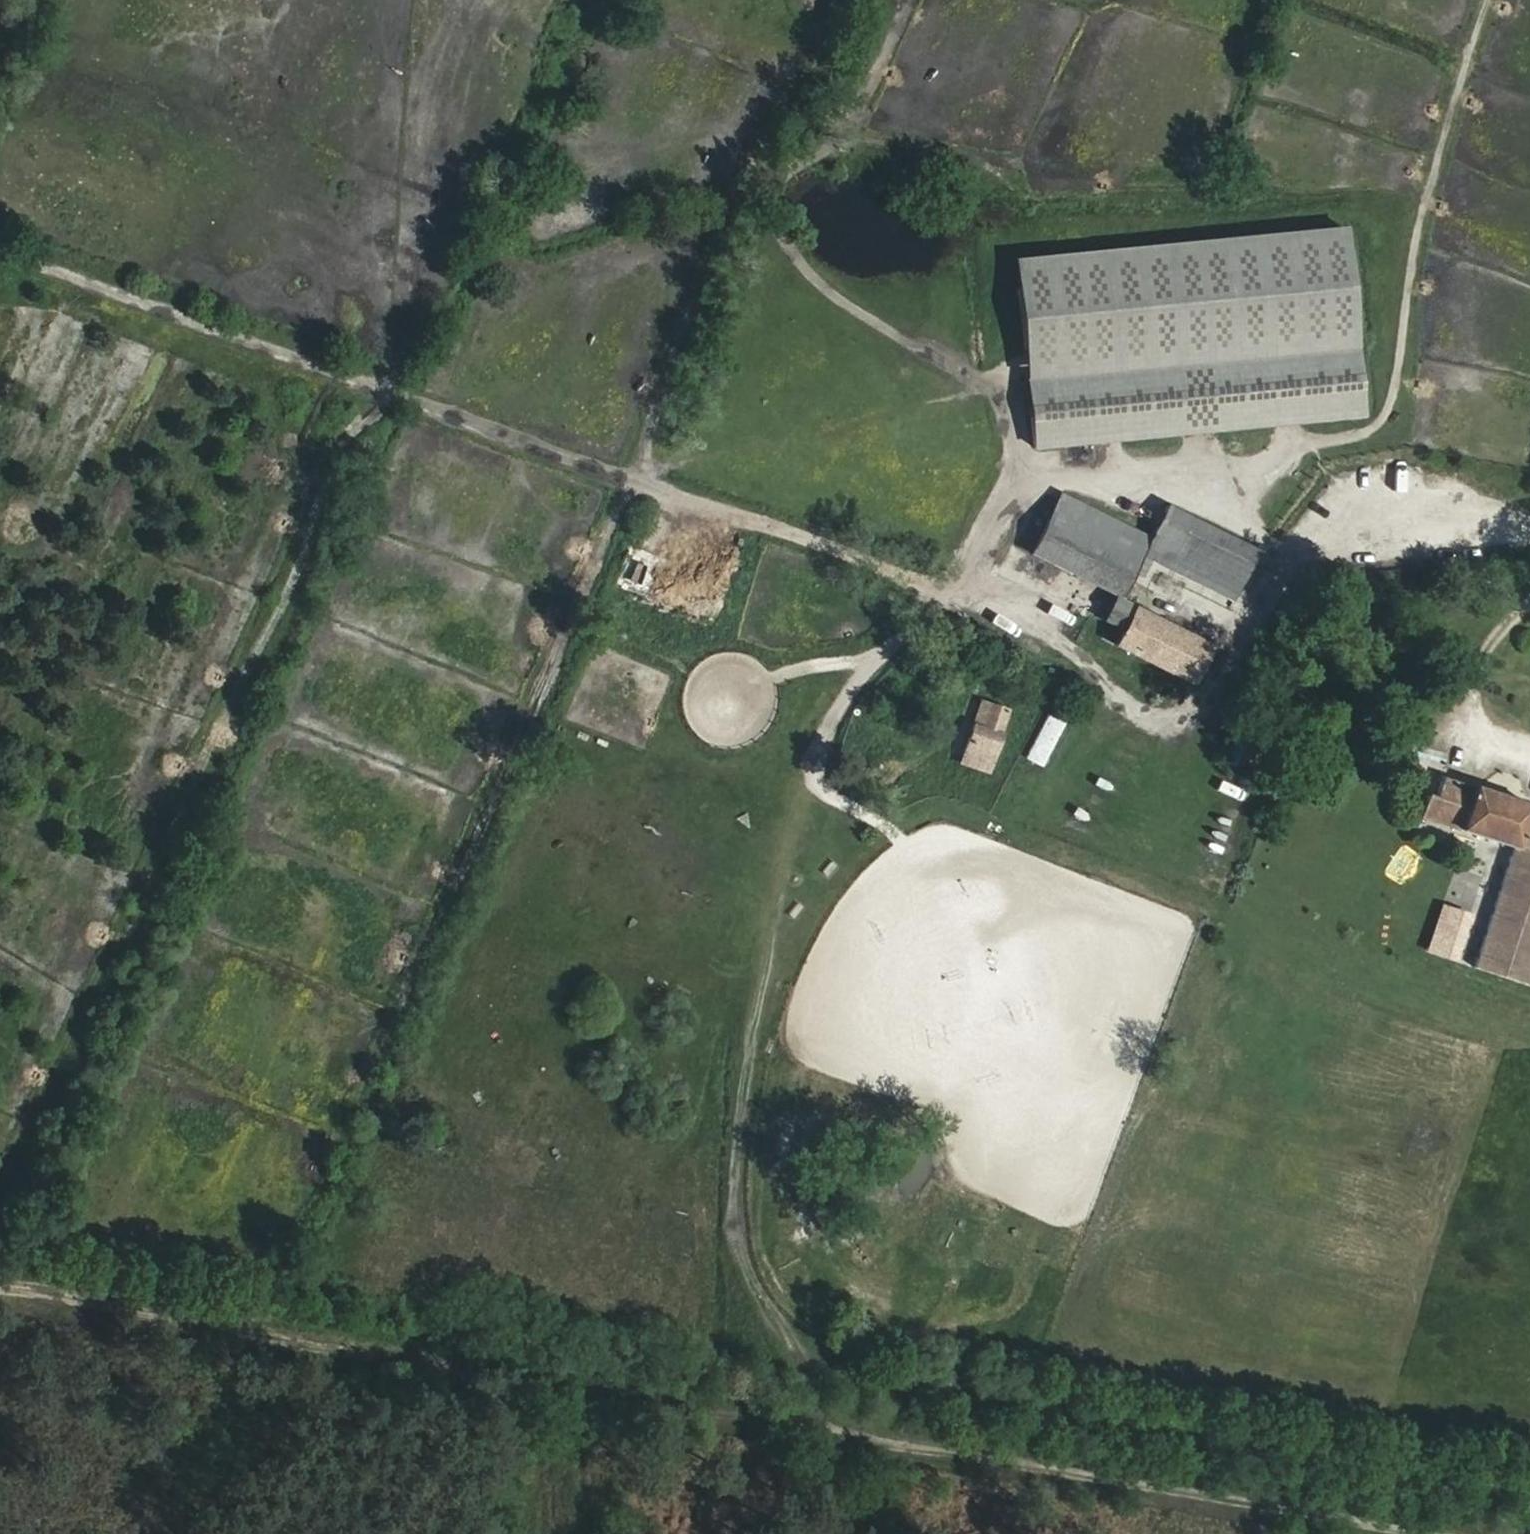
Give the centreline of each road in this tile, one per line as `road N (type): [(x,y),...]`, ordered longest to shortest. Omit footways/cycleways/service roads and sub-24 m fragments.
road 1 (track): [(1431,1533),(0,1290)]
road 2 (track): [(944,596),(0,242)]

